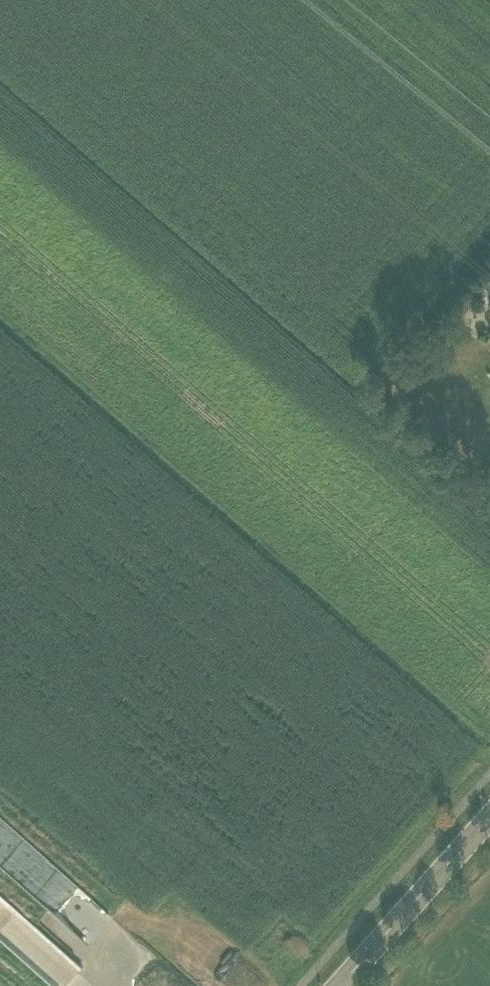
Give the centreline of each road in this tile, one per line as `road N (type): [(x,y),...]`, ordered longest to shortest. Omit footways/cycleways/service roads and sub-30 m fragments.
road 1 (secondary): [(340,985),(489,817)]

